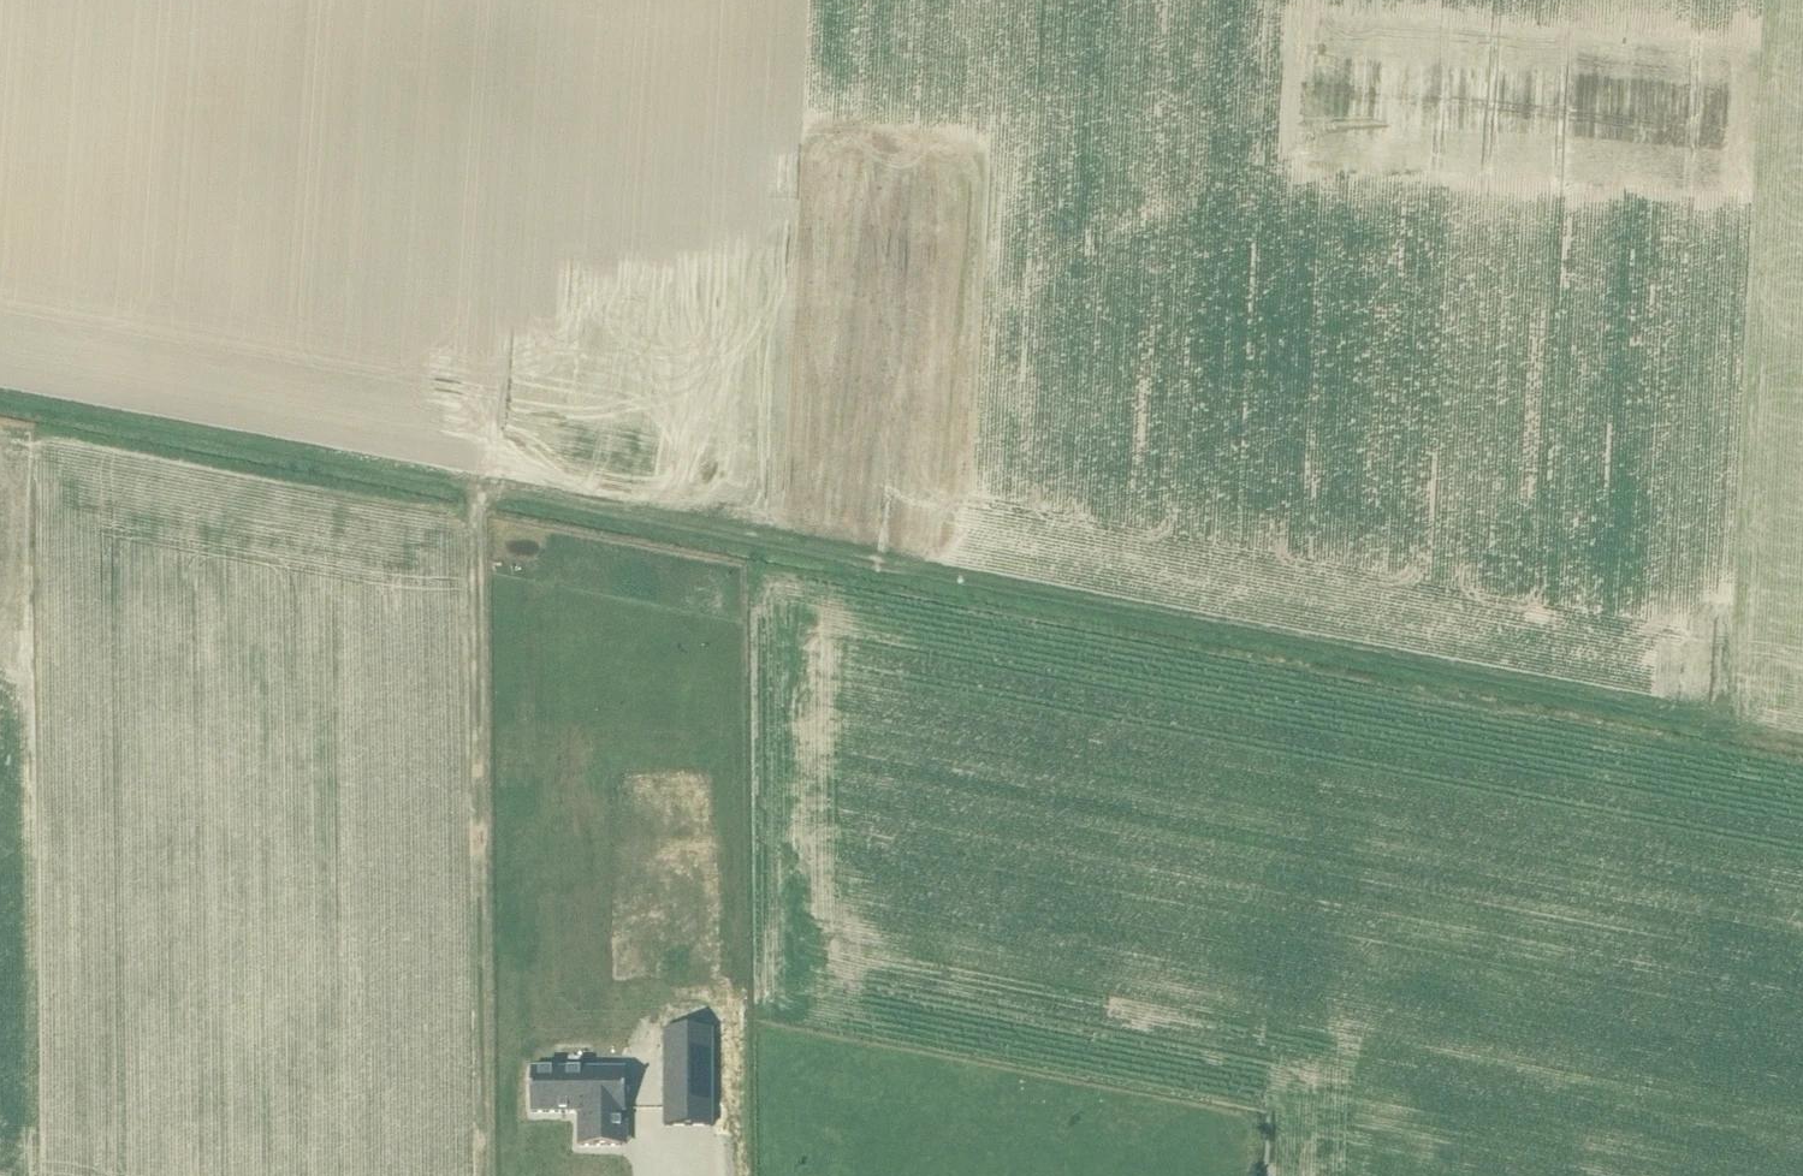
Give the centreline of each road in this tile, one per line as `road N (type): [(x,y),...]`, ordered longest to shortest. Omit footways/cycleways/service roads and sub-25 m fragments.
road 1 (track): [(1802,729),(509,488),(476,512),(481,1175)]
road 2 (track): [(1783,0),(1744,718)]

